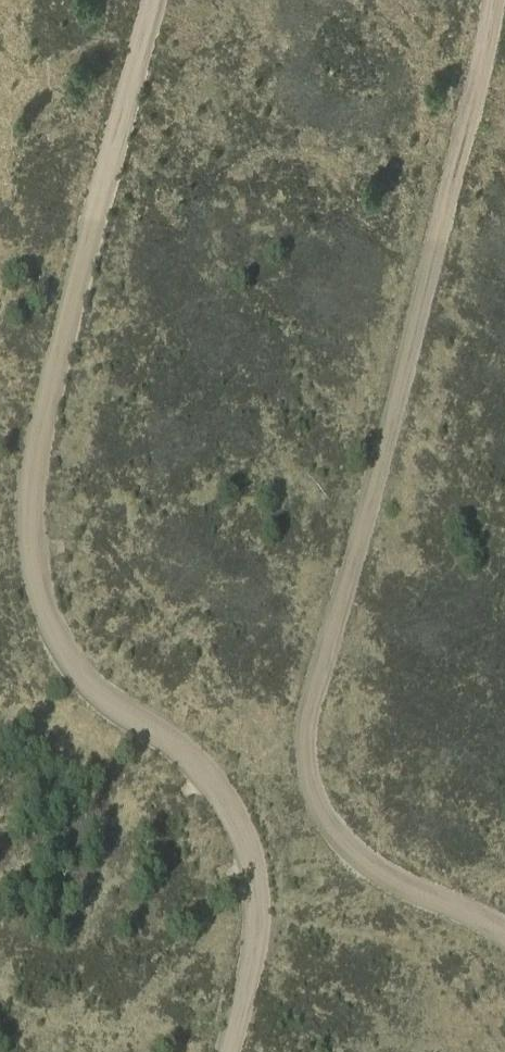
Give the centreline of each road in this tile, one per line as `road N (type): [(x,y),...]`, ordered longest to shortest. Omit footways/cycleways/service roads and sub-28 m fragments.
road 1 (track): [(153,0),(41,429),(29,534),(38,620),(104,692),(229,786),(261,842),(272,911),(232,1051)]
road 2 (track): [(488,0),(306,774),(350,834),(504,932)]

